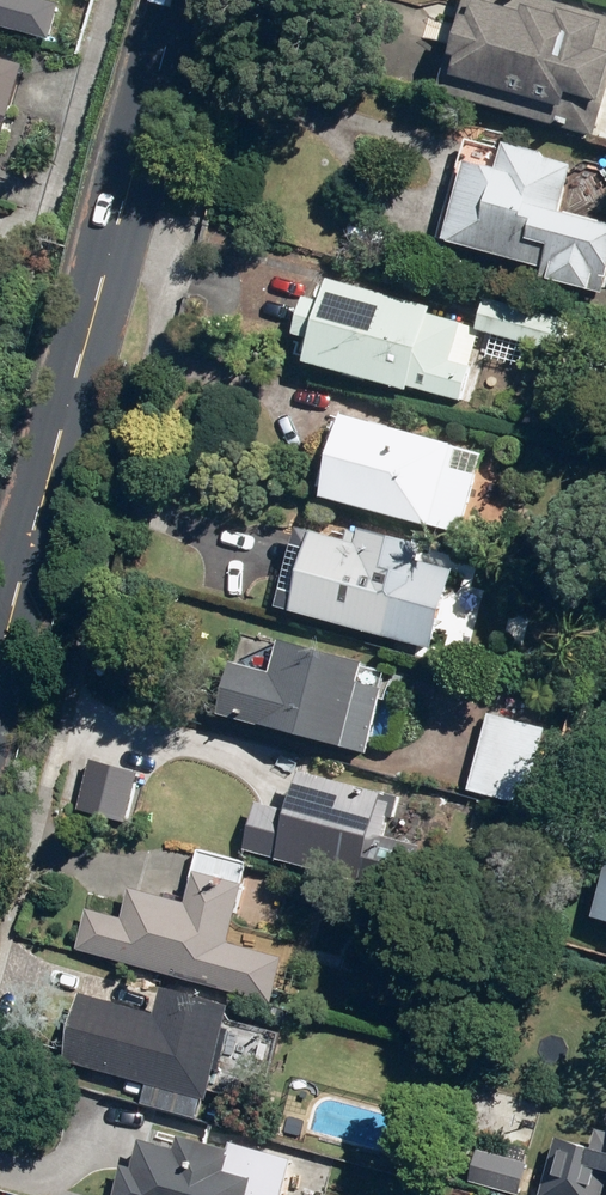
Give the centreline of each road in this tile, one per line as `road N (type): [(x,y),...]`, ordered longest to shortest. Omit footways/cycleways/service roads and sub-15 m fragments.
road 1 (tertiary): [(0,656),(180,0)]

